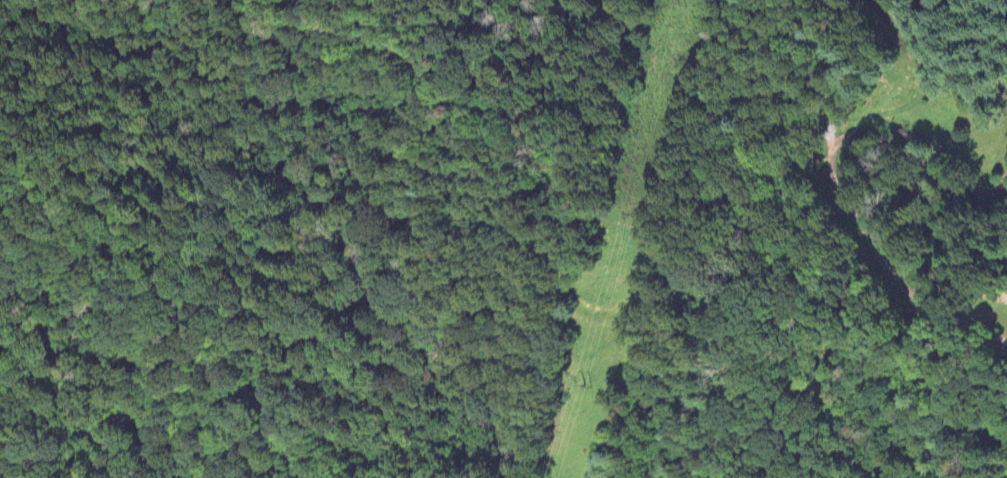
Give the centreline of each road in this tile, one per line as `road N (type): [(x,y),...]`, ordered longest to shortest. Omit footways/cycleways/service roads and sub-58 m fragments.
road 1 (residential): [(1006,185),(988,193),(966,187),(868,134),(841,138),(829,150),(834,182),(896,280),(935,312),(985,334)]

